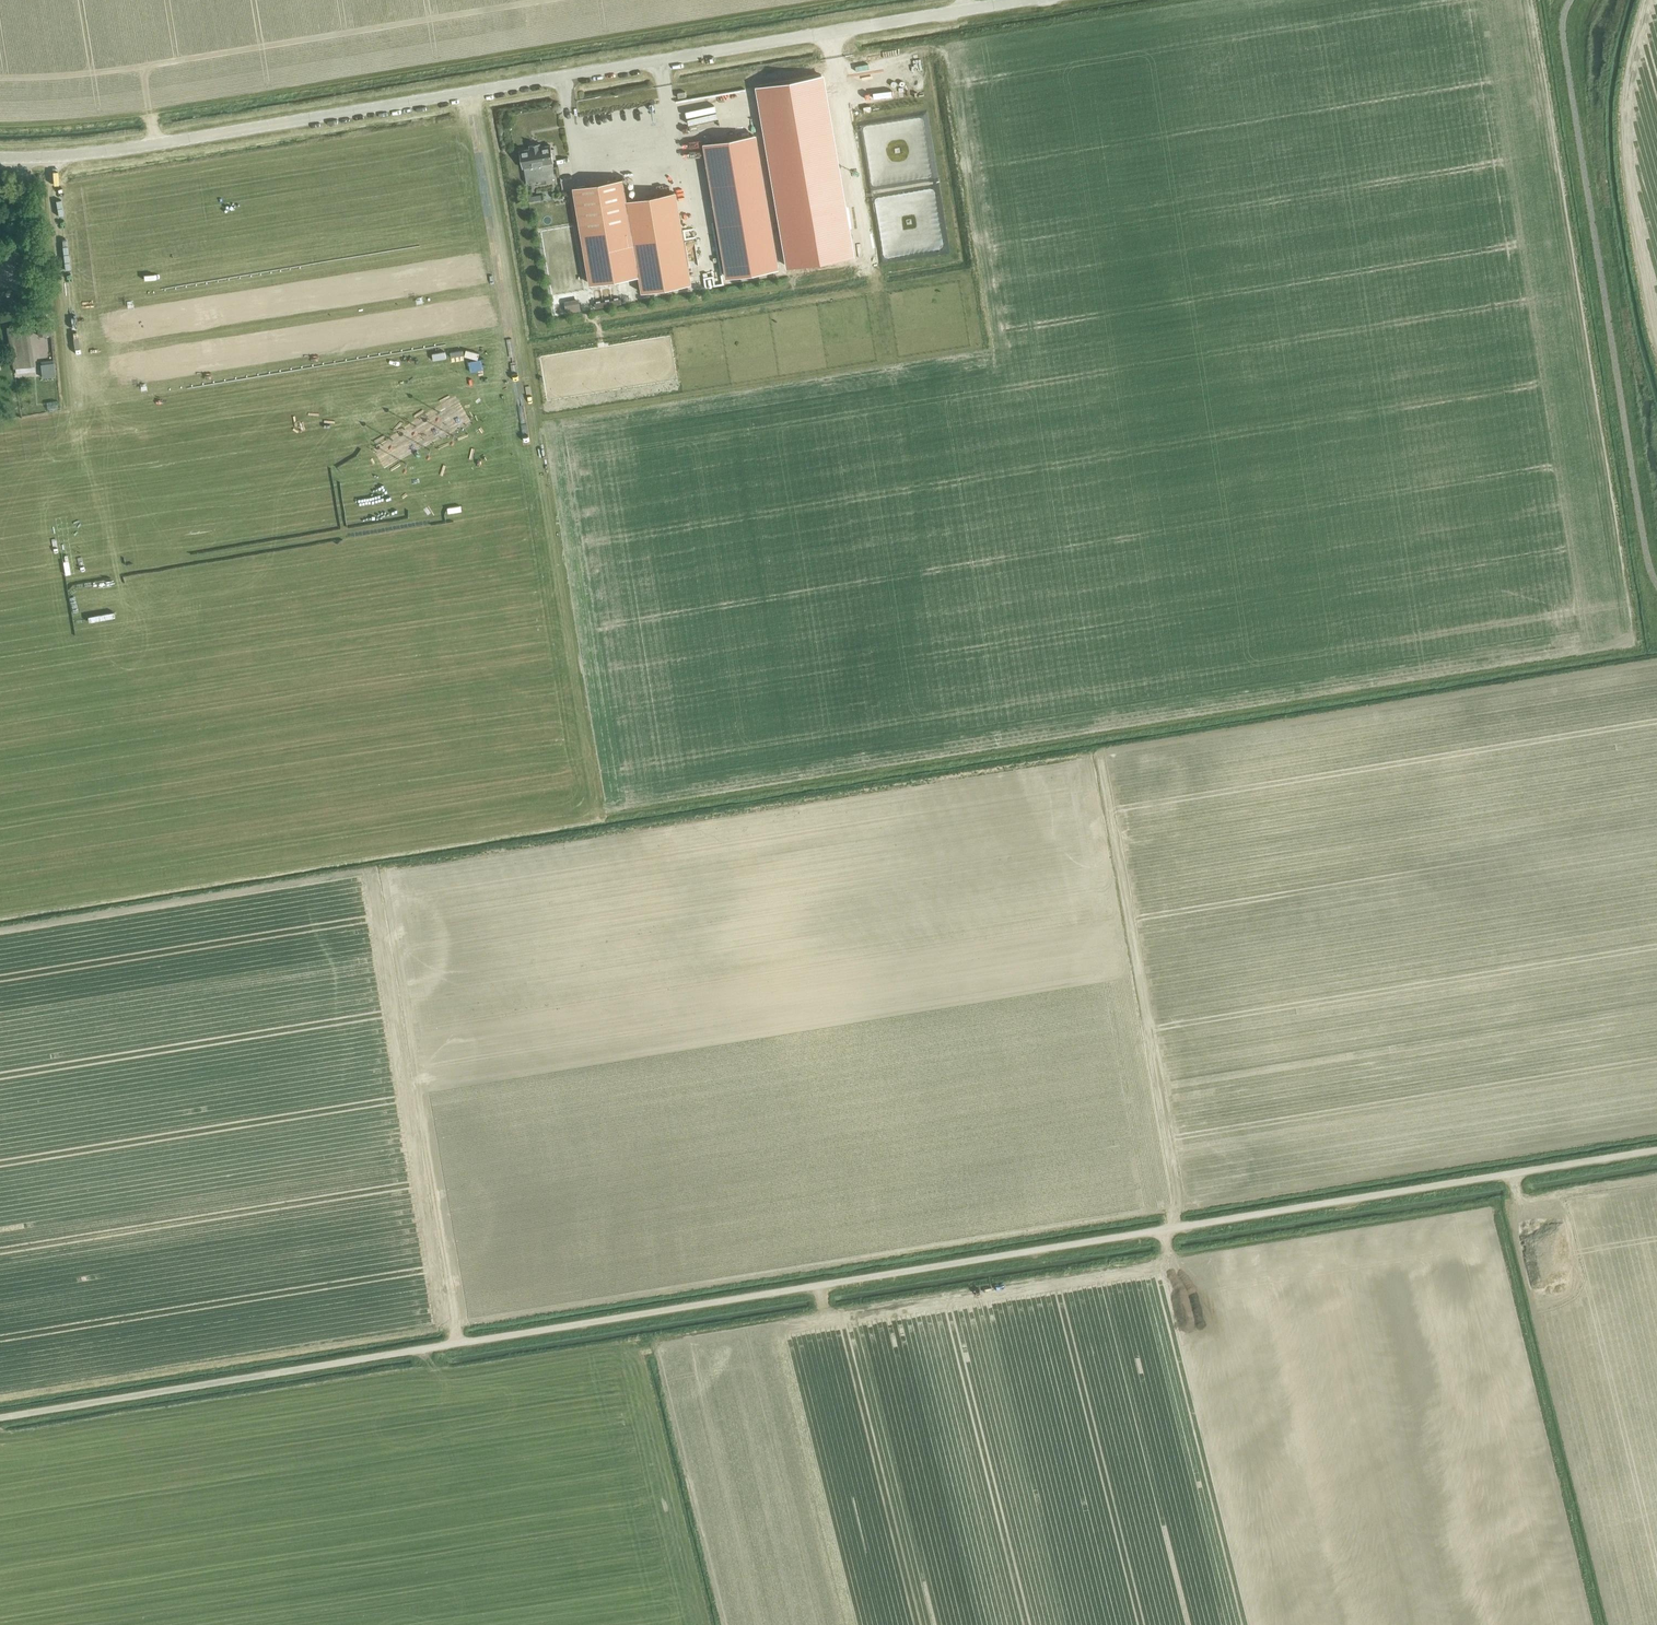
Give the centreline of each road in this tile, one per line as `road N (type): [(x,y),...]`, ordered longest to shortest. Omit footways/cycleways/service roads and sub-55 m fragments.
road 1 (track): [(0,1418),(1656,1150)]
road 2 (tertiary): [(0,157),(106,152),(1026,0)]

